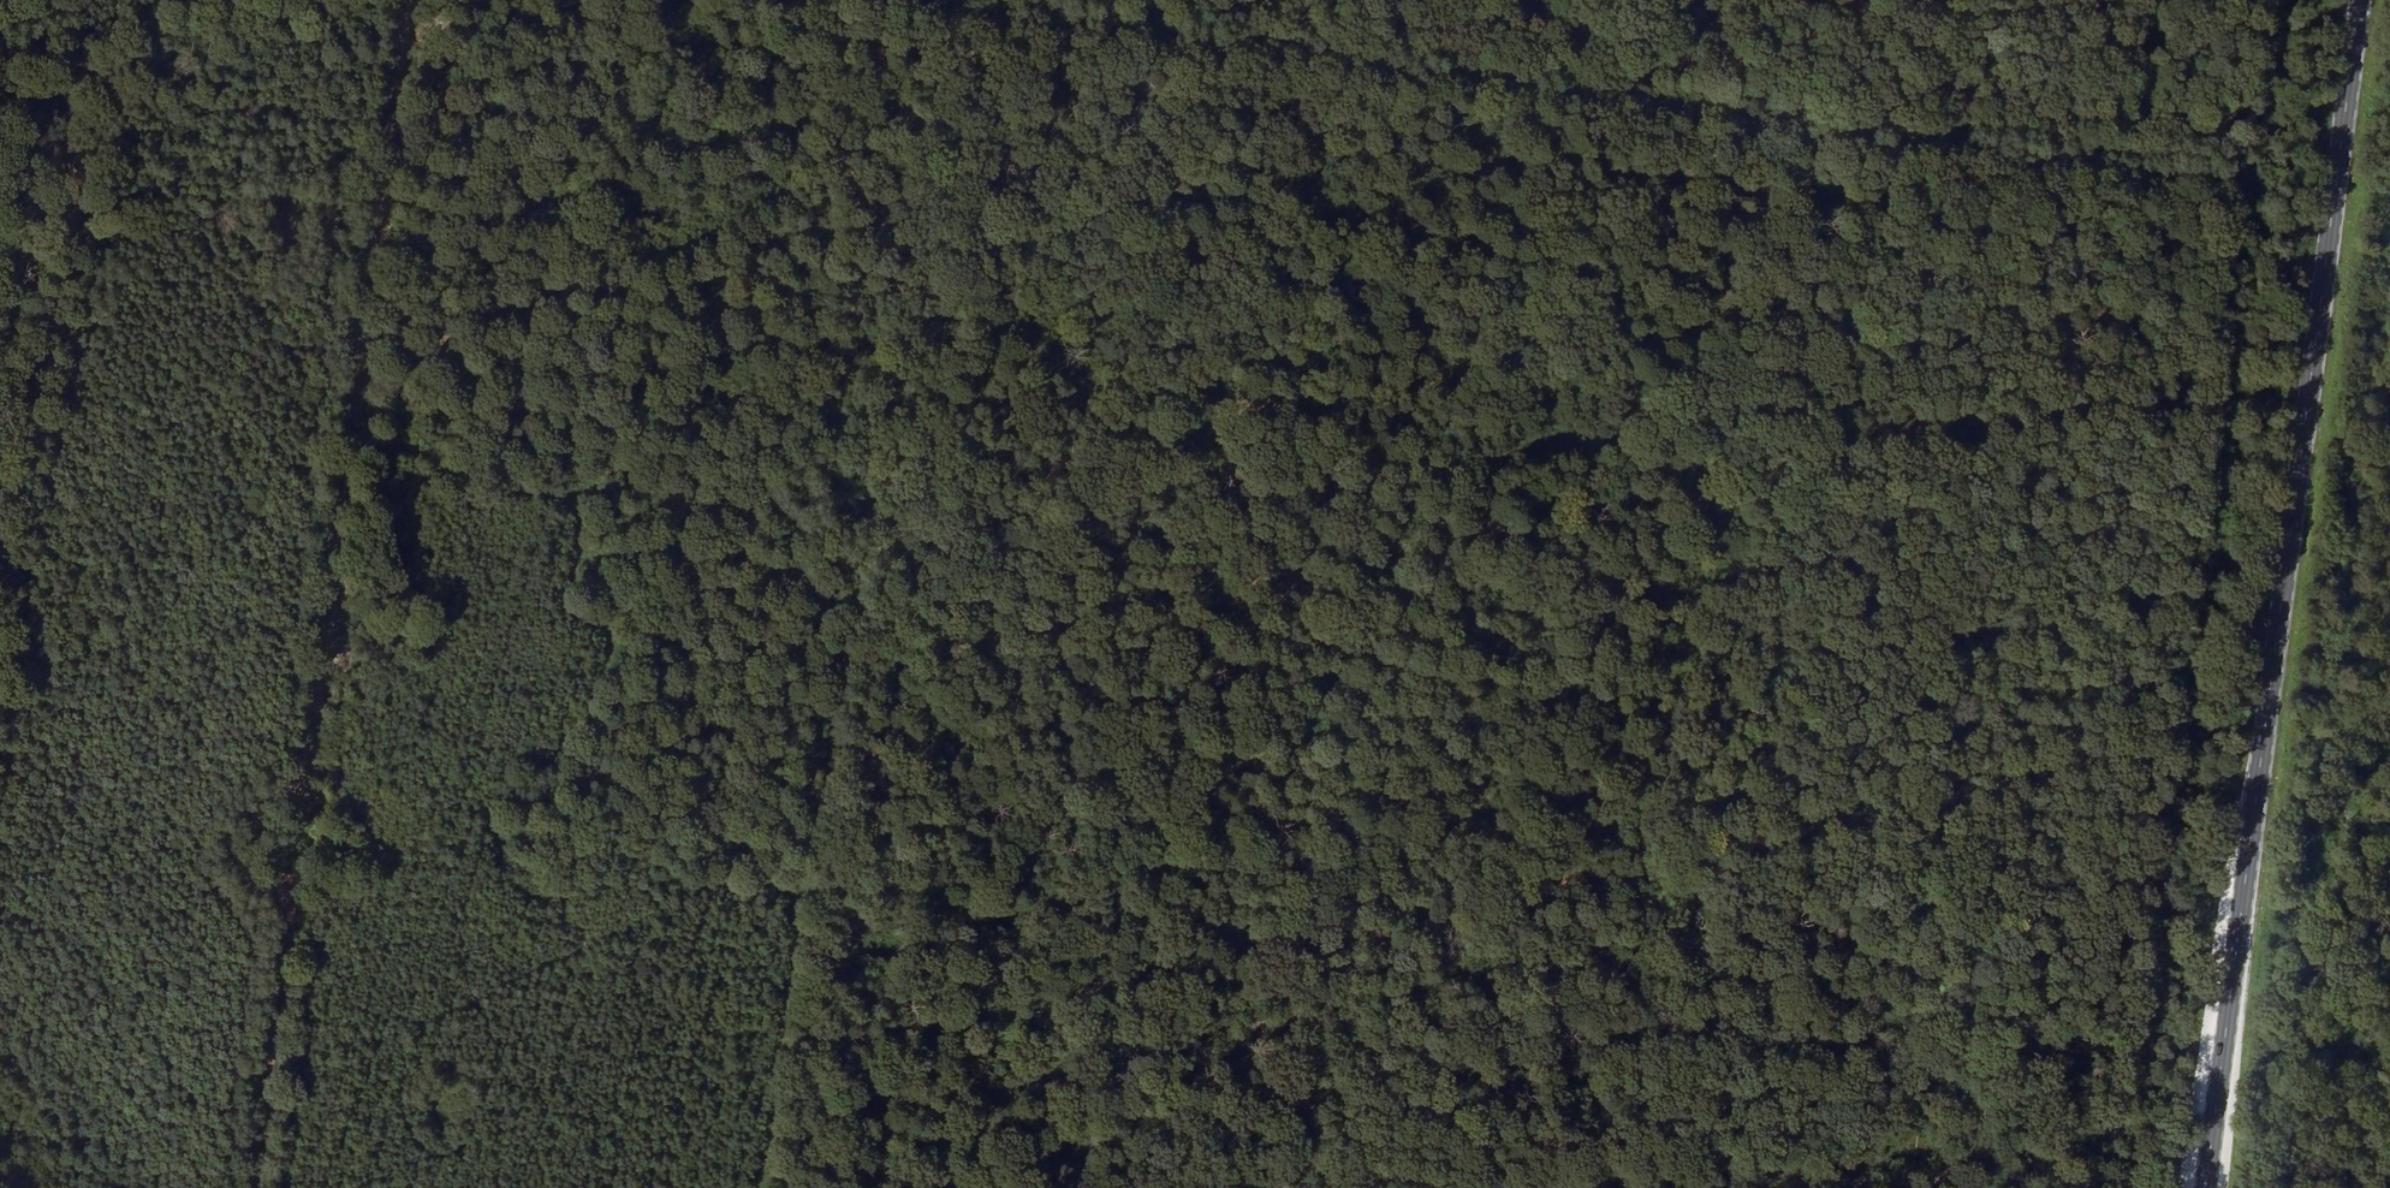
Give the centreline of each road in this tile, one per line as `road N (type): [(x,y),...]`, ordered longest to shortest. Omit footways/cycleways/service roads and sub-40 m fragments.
road 1 (track): [(404,0),(304,771),(237,828),(227,852),(290,906),(256,1187)]
road 2 (primary): [(2357,0),(2205,1187)]

